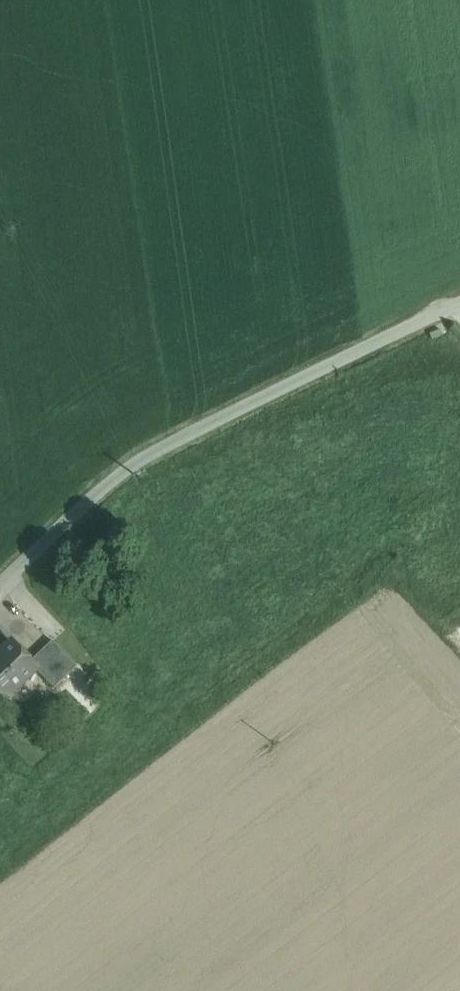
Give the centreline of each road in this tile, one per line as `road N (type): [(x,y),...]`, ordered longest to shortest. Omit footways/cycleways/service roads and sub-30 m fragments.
road 1 (residential): [(459,305),(159,450),(97,497),(0,592)]

